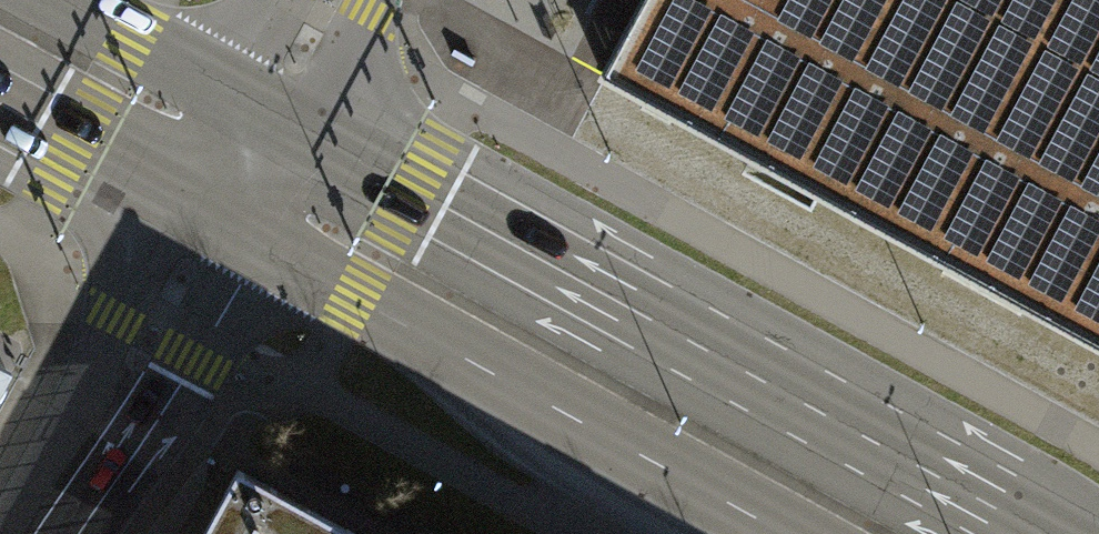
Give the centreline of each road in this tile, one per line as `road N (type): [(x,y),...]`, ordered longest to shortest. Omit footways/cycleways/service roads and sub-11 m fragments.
road 1 (secondary): [(1026,533),(274,116)]
road 2 (secondary): [(218,228),(788,533)]
road 3 (unclassified): [(218,228),(161,336),(33,533)]
road 4 (secondary): [(0,109),(218,228)]
road 5 (secondary): [(274,116),(59,0)]
road 6 (residential): [(274,116),(334,0)]
road 7 (residential): [(274,116),(218,228)]

